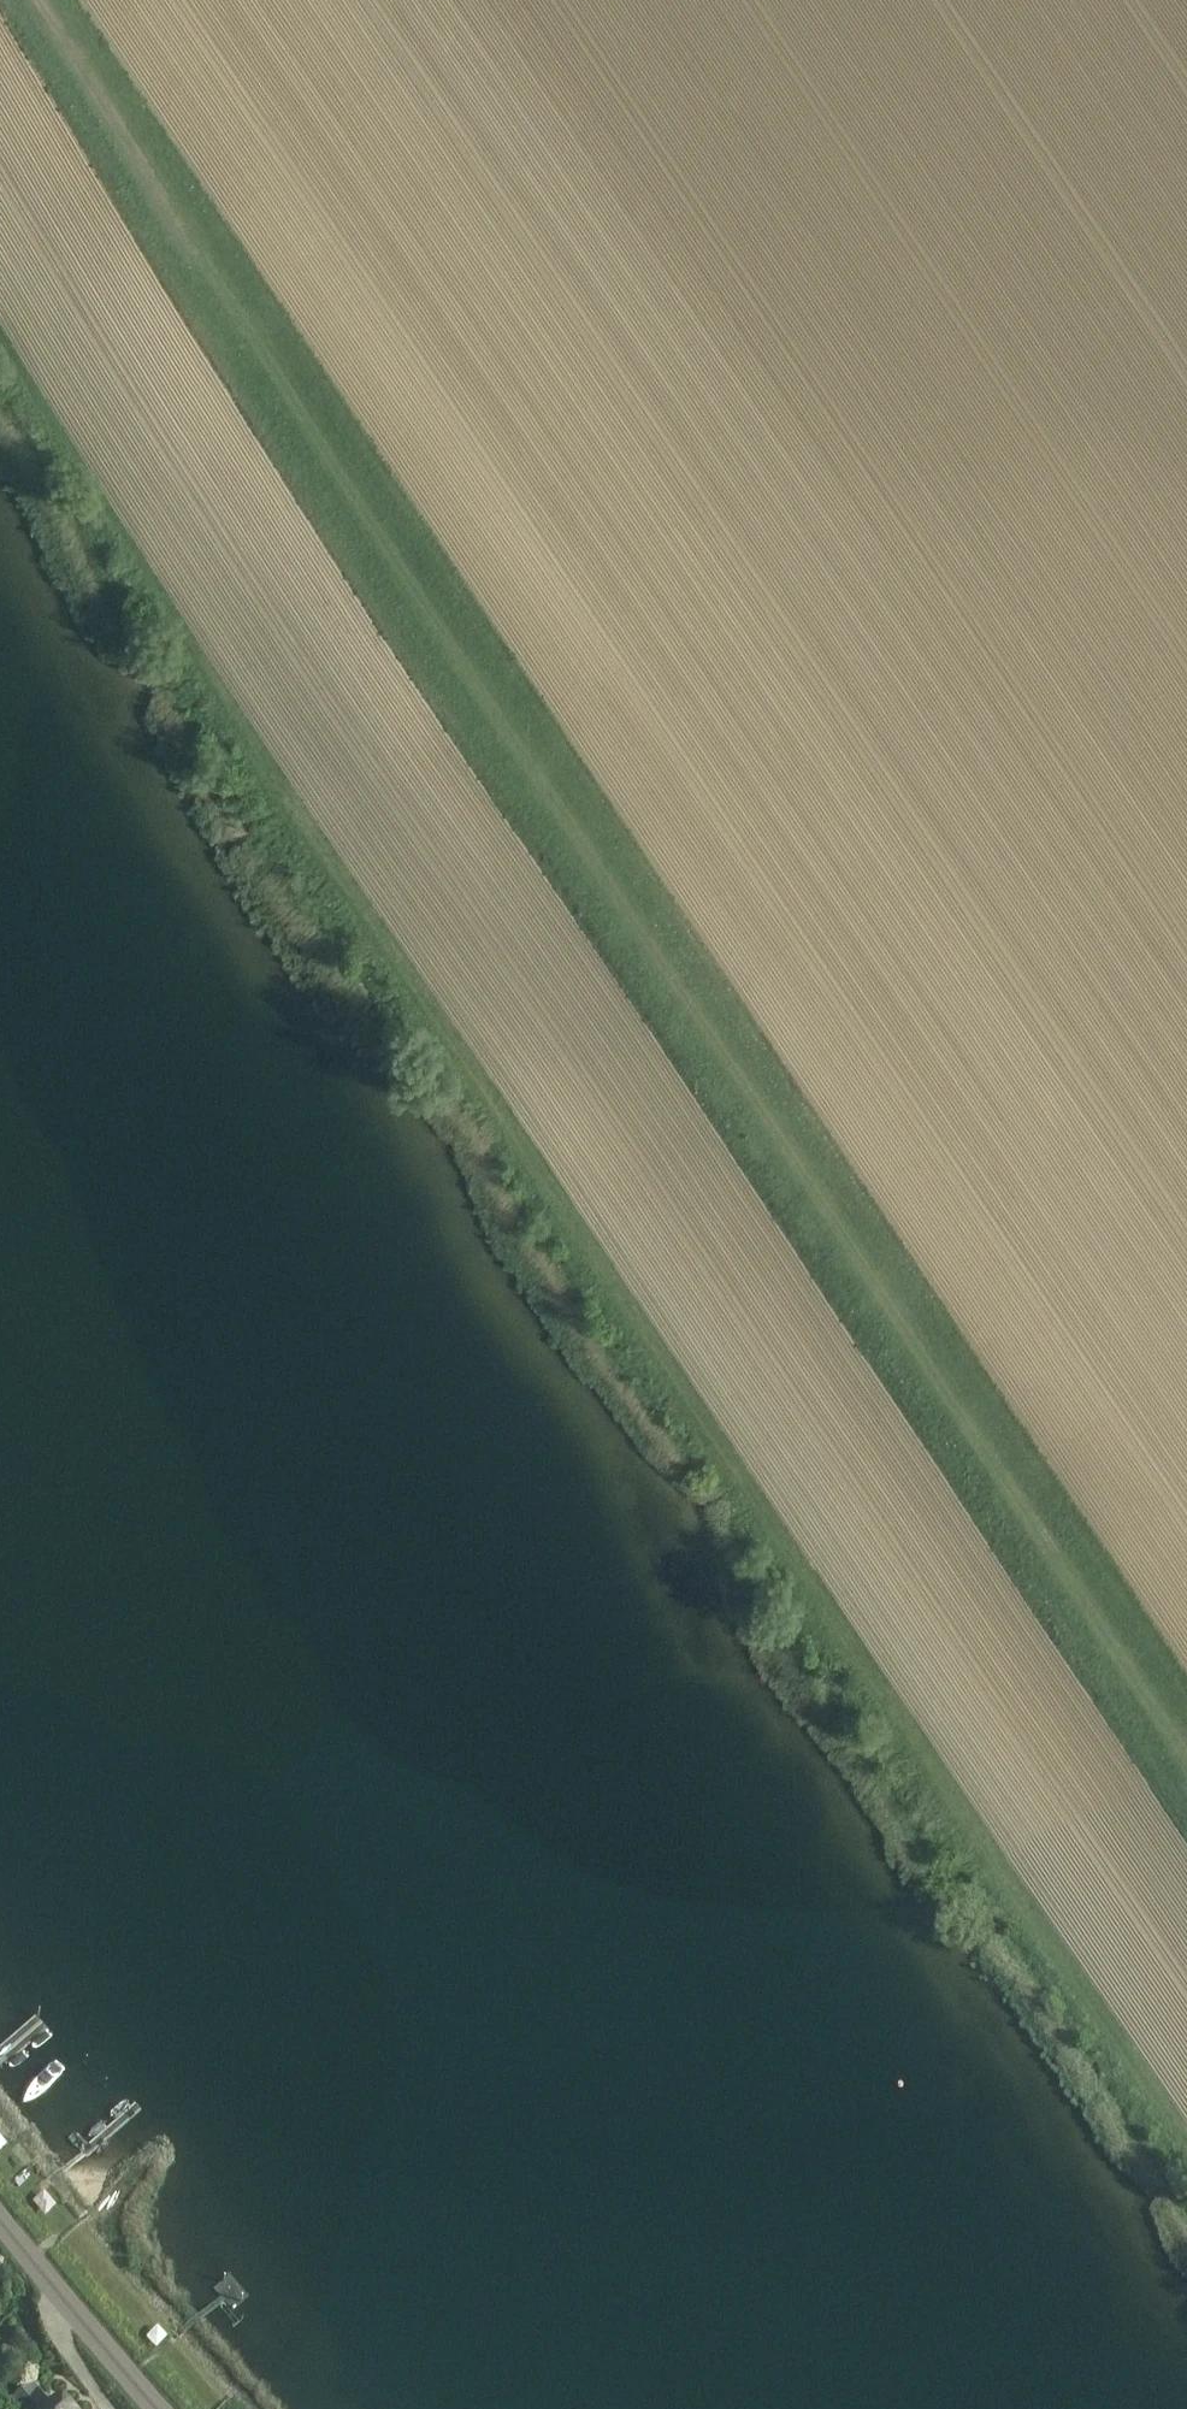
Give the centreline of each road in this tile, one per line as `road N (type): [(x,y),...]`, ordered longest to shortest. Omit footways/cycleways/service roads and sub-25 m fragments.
road 1 (tertiary): [(158,2408),(0,2220)]

